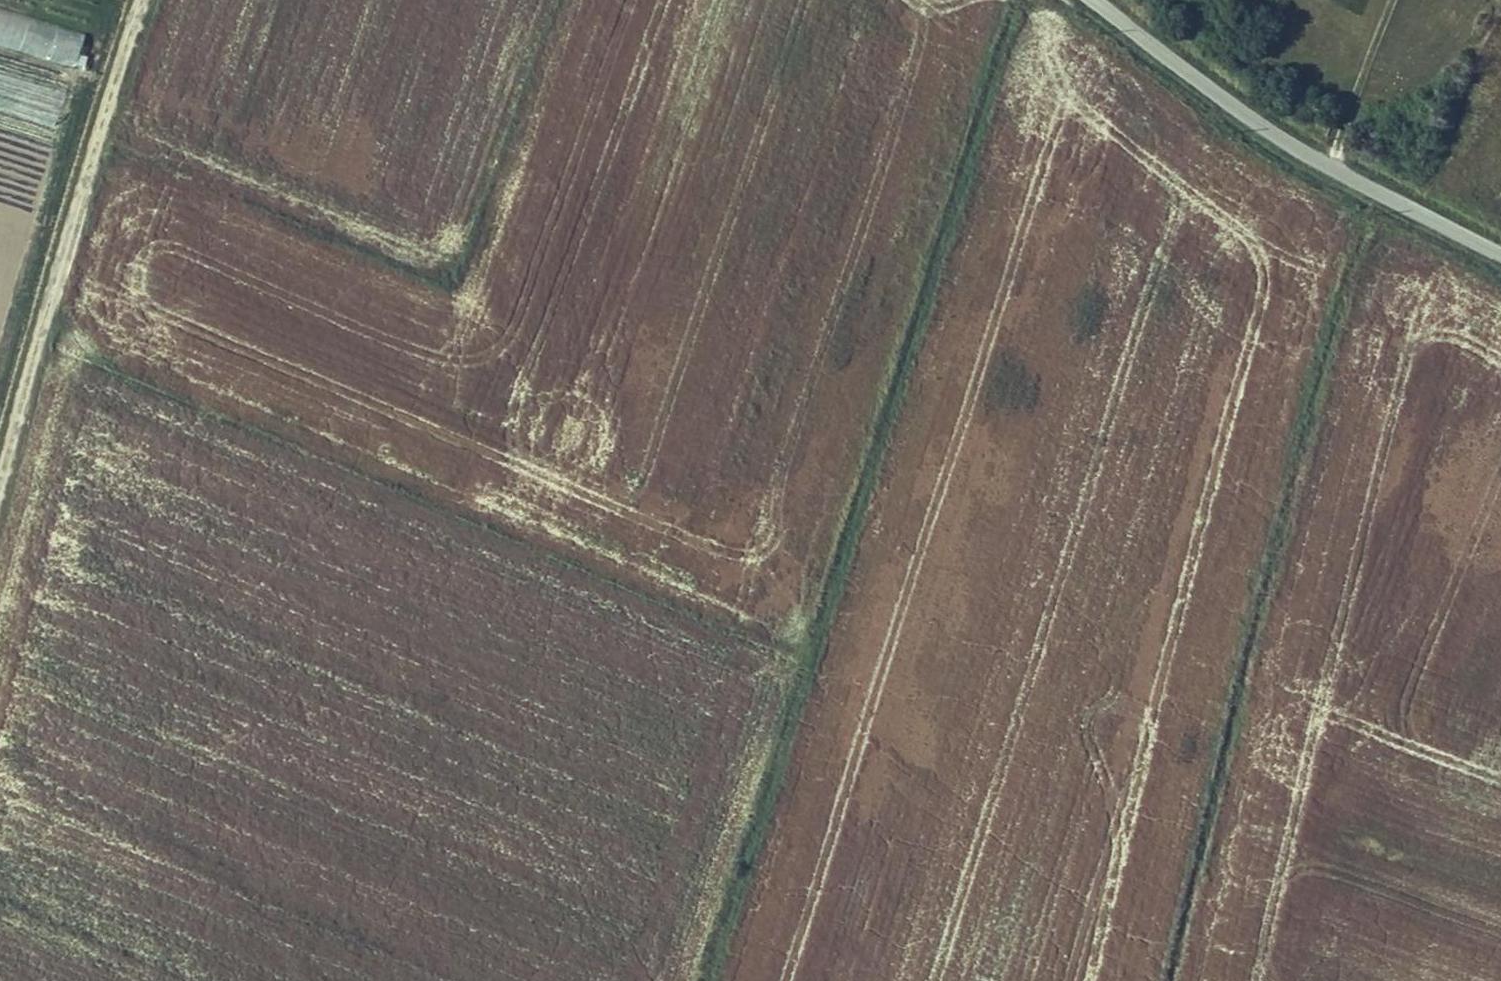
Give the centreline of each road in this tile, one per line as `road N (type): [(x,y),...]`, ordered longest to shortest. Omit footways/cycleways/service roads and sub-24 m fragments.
road 1 (track): [(0,478),(71,206),(142,0)]
road 2 (unclassified): [(1093,0),(1332,169),(1500,255)]

